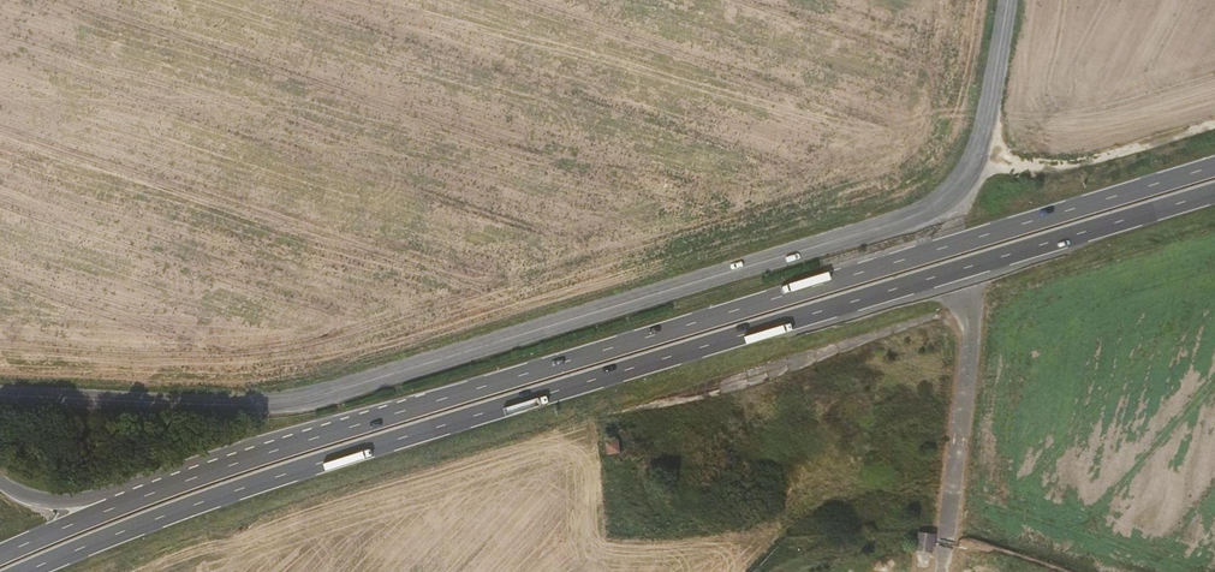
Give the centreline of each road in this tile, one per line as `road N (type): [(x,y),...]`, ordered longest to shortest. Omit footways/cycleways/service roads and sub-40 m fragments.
road 1 (primary): [(23,571),(285,474),(1214,193)]
road 2 (tertiary): [(1005,0),(972,161),(962,182),(925,212),(297,401),(224,406),(0,396)]
road 3 (primary): [(1214,167),(504,381)]
road 4 (primary): [(504,381),(275,450),(0,555)]
road 5 (primary): [(504,381),(265,438),(77,500),(43,500),(0,484)]
road 6 (track): [(605,418),(752,379),(966,306)]
road 7 (track): [(972,161),(1055,174),(1214,129)]

